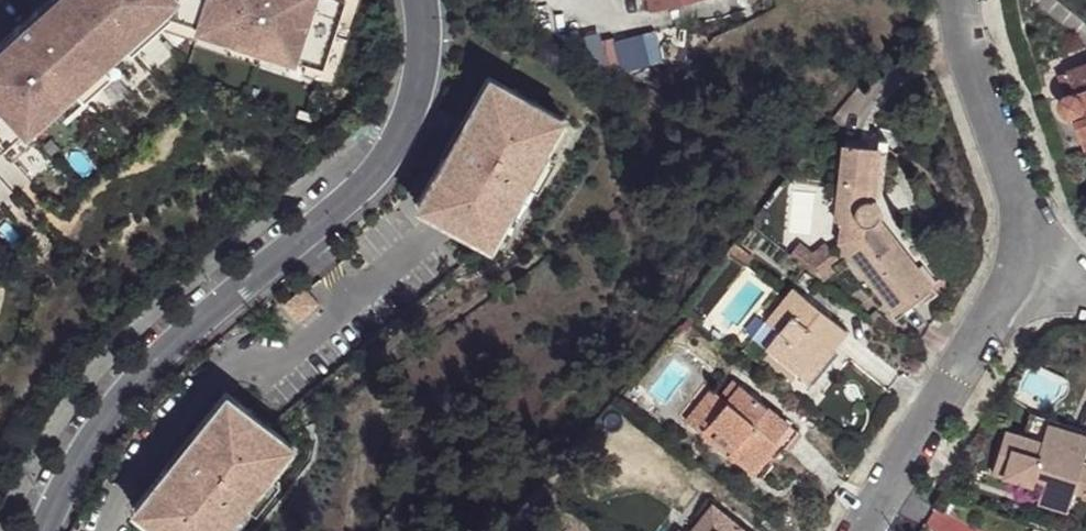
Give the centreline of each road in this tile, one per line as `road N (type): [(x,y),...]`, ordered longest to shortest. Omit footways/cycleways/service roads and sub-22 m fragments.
road 1 (residential): [(43,530),(100,427),(154,364),(371,172),(409,110),(422,0)]

